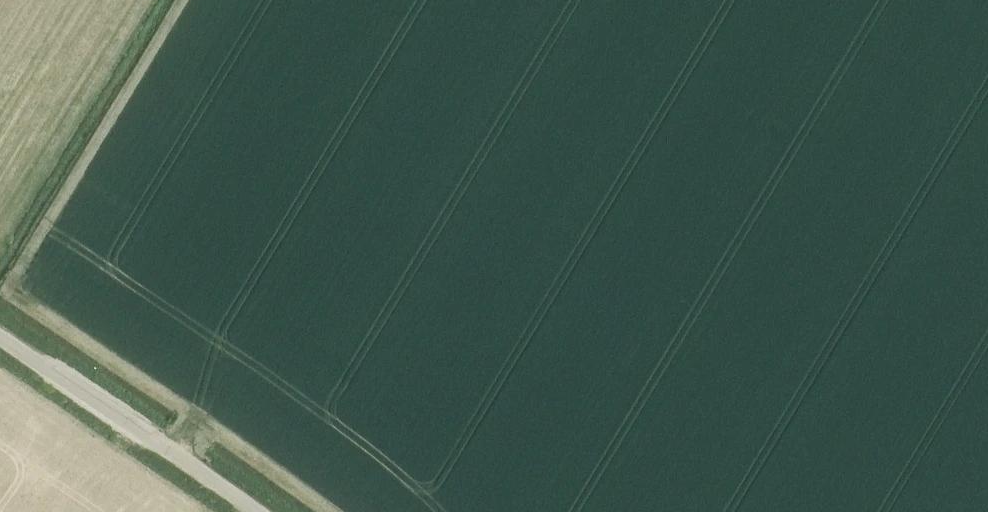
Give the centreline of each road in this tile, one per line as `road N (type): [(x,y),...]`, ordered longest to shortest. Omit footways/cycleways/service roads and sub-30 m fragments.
road 1 (unclassified): [(259,511),(0,336)]

